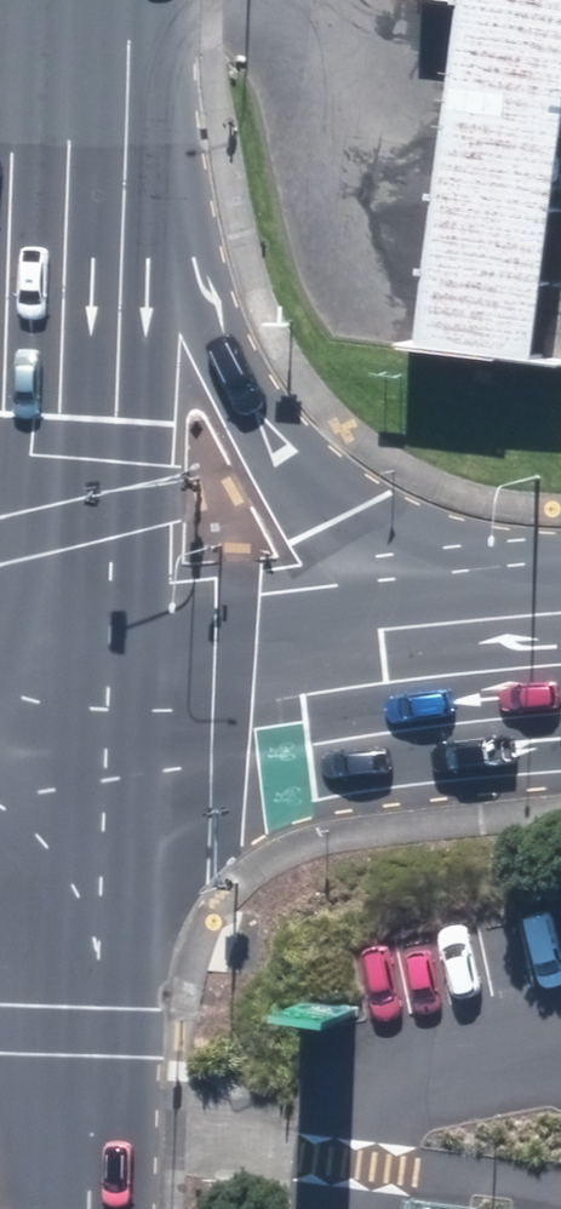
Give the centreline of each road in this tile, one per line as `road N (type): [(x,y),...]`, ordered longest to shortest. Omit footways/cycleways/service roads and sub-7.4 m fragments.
road 1 (primary): [(0,33),(285,457),(346,521),(500,648)]
road 2 (secondary): [(0,738),(256,686),(500,648)]
road 3 (primary): [(0,825),(89,1112),(88,1208)]

